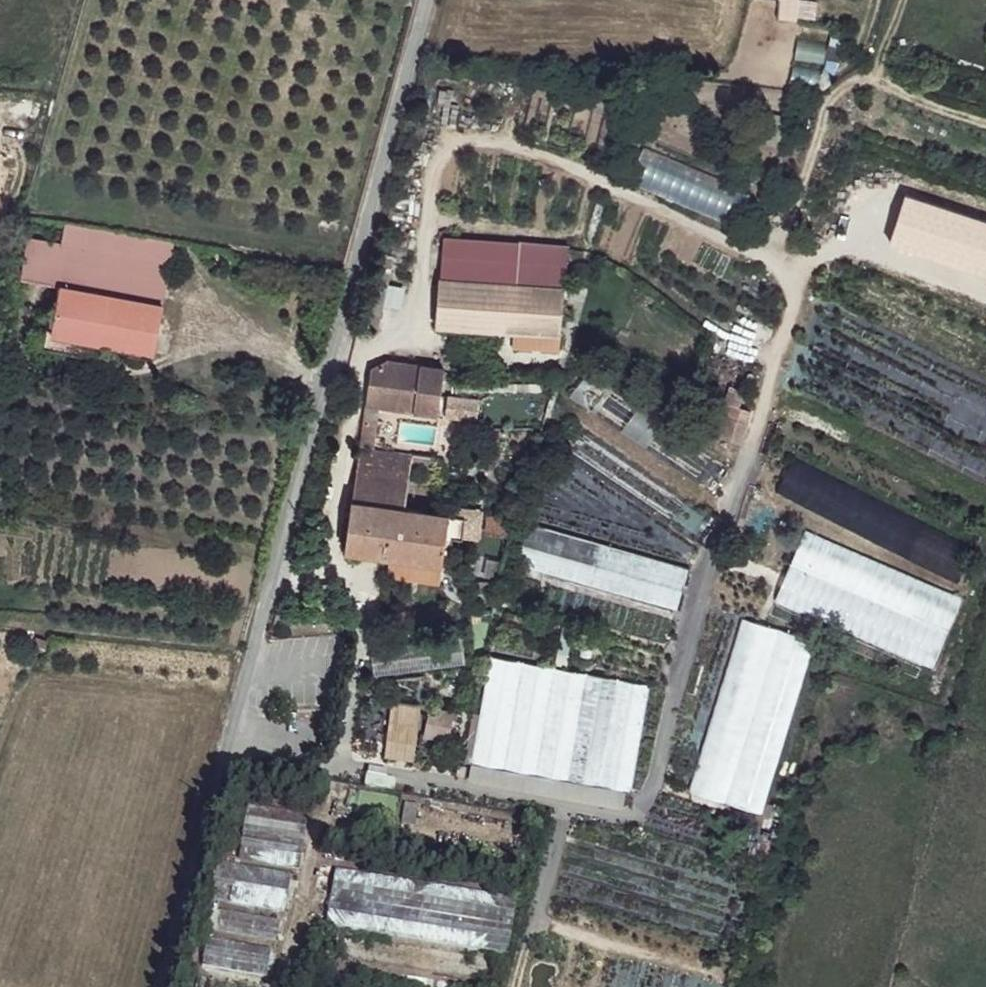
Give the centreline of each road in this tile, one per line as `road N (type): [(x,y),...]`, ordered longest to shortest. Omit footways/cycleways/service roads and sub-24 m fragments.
road 1 (unclassified): [(420,0),(166,986)]

